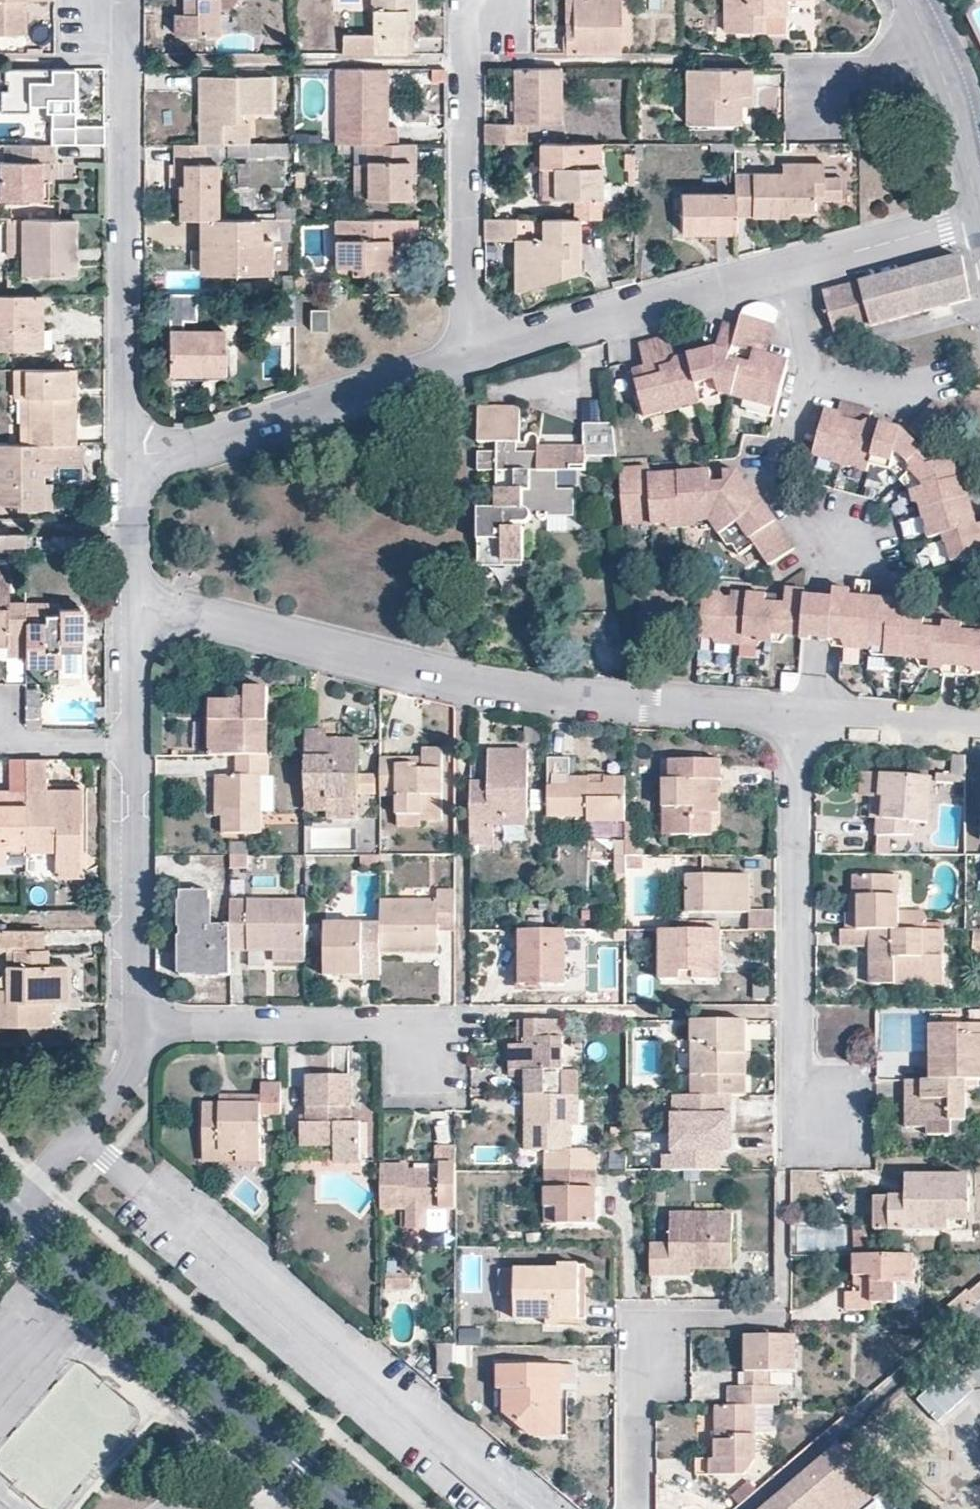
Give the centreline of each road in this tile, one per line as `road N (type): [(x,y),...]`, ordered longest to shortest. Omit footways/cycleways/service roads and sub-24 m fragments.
road 1 (residential): [(130,598),(448,680),(795,718)]
road 2 (residential): [(102,0),(128,42),(128,459)]
road 3 (tertiary): [(9,1209),(355,1508)]
road 4 (residential): [(795,718),(796,1072),(827,1122)]
road 5 (residential): [(808,380),(782,476),(799,520),(839,547),(822,592),(814,719)]
road 6 (residential): [(490,0),(468,61),(469,360)]
road 7 (residential): [(128,459),(469,360)]
road 8 (residential): [(469,360),(788,269)]
road 9 (residential): [(142,1028),(424,1029),(425,1078)]
road 10 (residential): [(764,1316),(634,1318),(635,1508)]
road 11 (residential): [(134,741),(142,1028)]
road 12 (residential): [(142,1028),(127,1074),(9,1209)]
road 13 (residential): [(788,269),(979,219)]
road 14 (residential): [(814,719),(979,730)]
road 15 (tertiary): [(979,211),(937,58)]
road 16 (residential): [(130,598),(134,741)]
road 17 (residential): [(808,380),(901,395),(943,376)]
road 18 (residential): [(128,459),(130,598)]
road 19 (residential): [(937,58),(848,74),(818,106)]
road 20 (residential): [(134,741),(0,739)]

